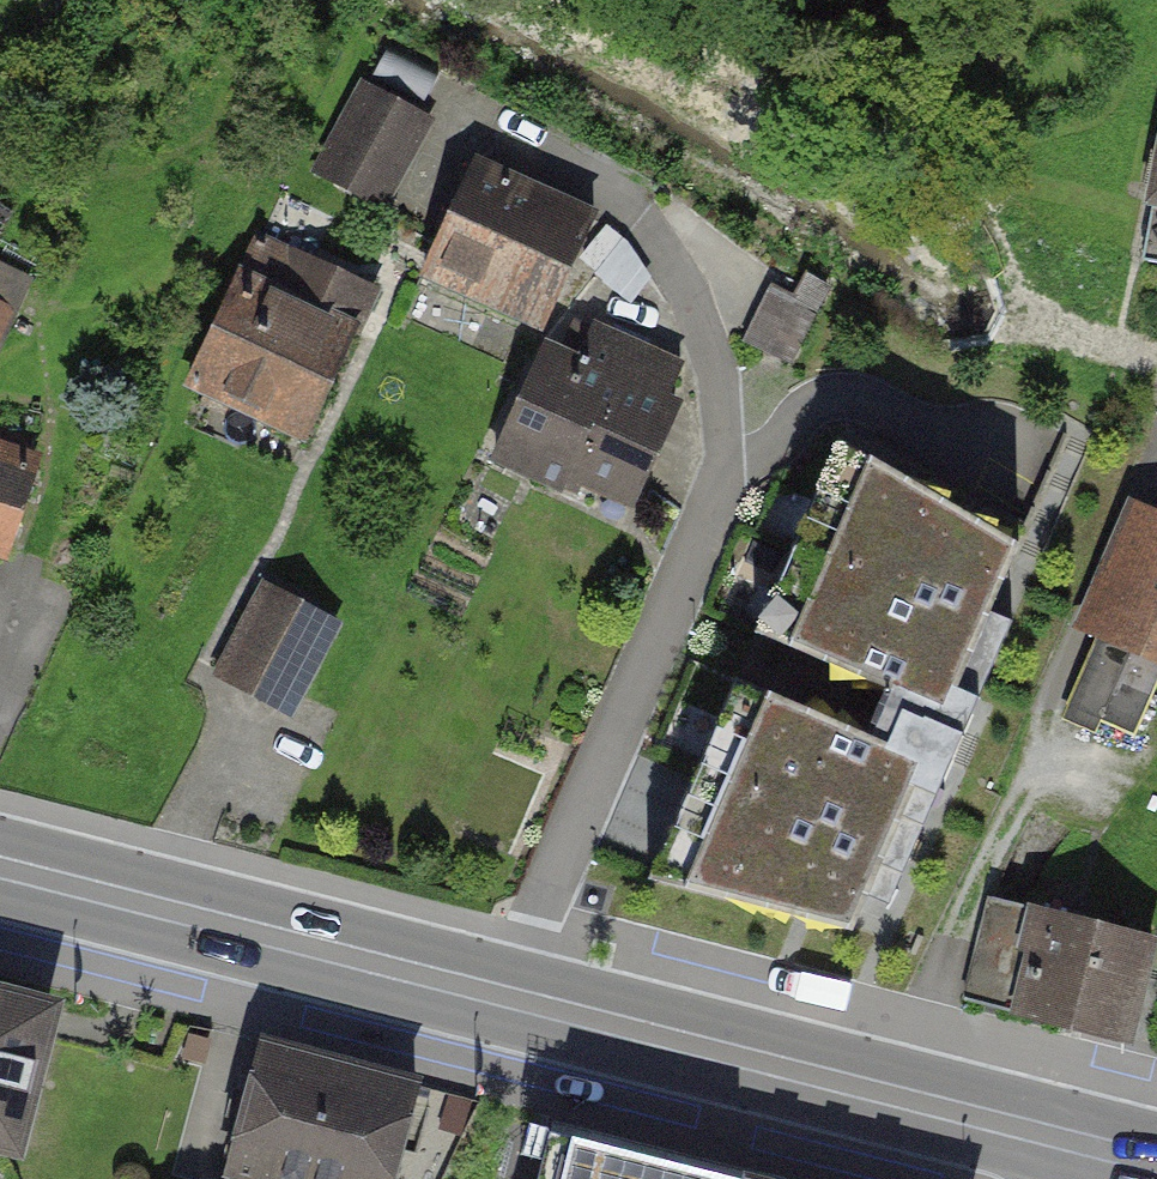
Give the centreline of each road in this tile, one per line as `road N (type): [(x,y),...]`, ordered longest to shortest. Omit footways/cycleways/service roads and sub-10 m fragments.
road 1 (tertiary): [(1120,1154),(0,866)]

